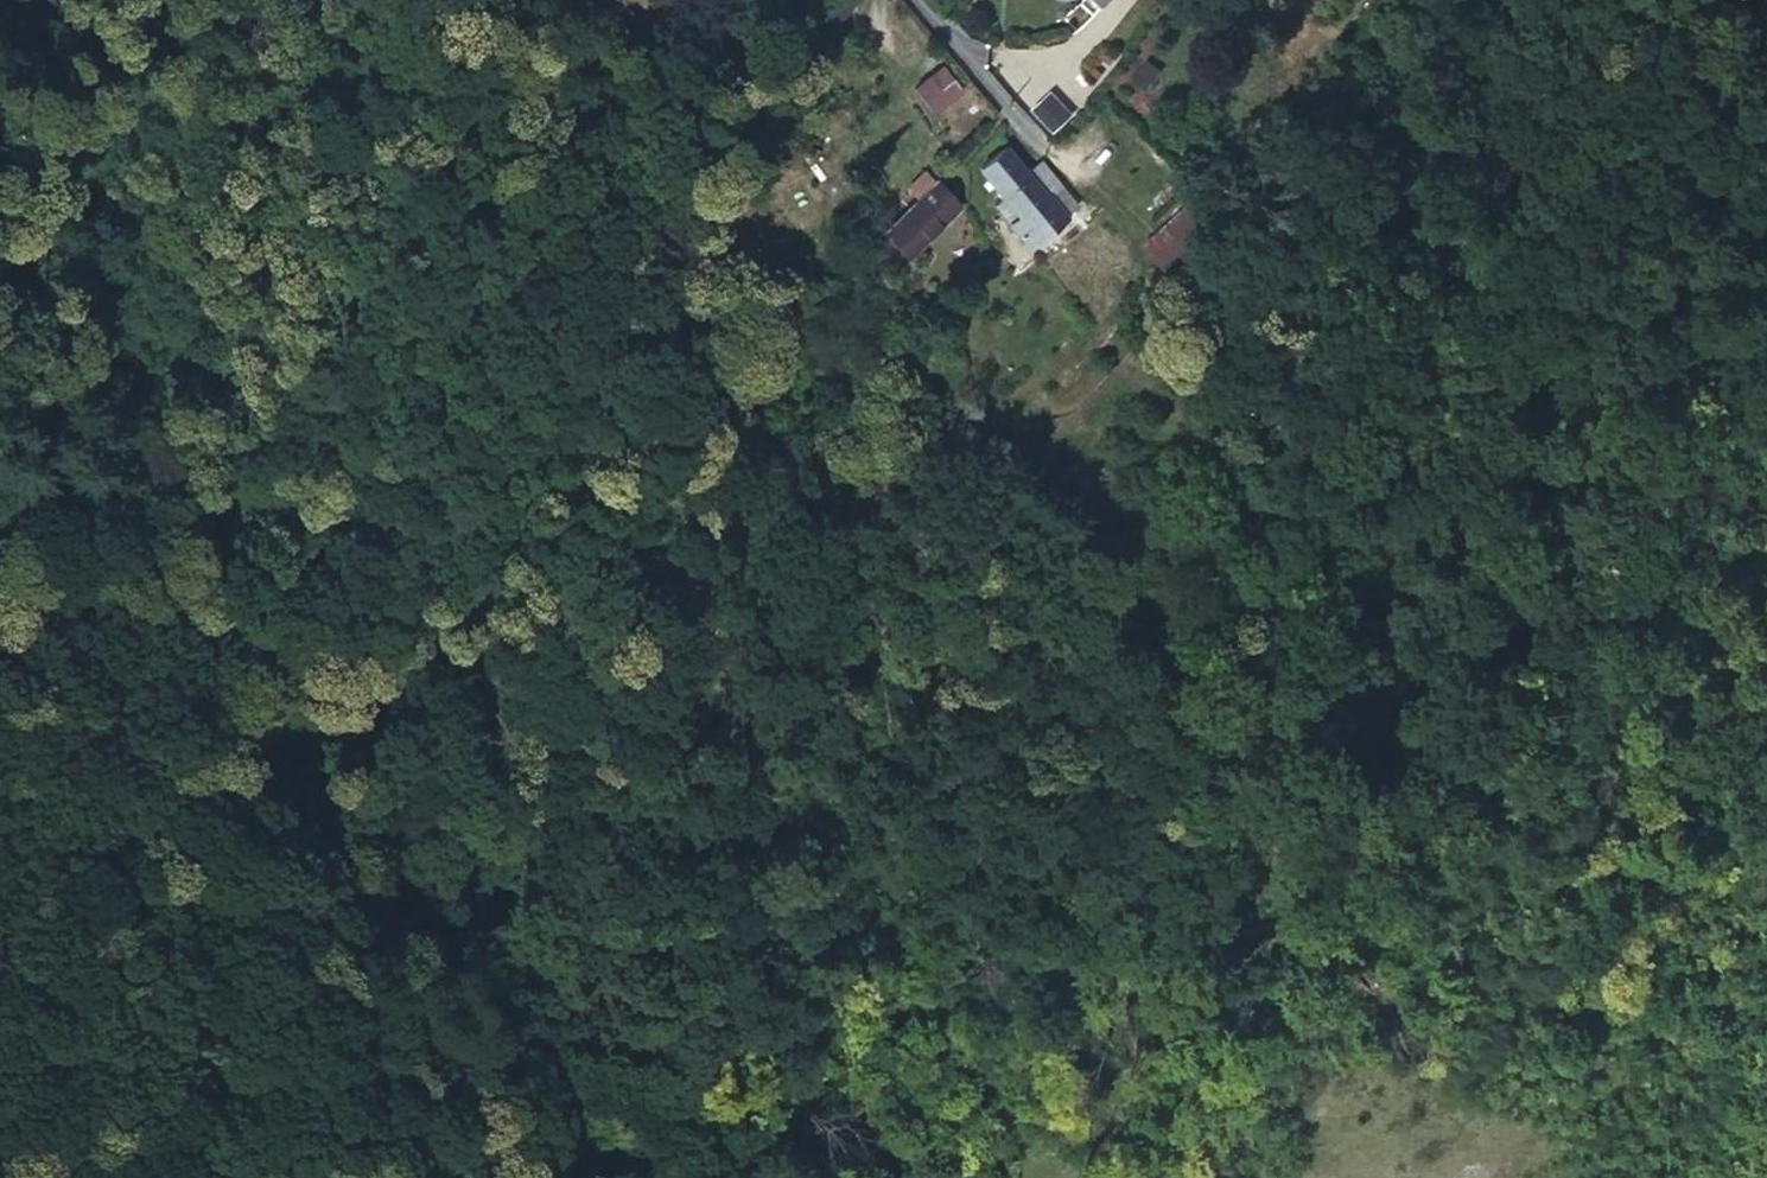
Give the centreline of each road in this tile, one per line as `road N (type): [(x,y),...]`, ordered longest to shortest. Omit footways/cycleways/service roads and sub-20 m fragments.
road 1 (track): [(0,487),(92,441),(118,367),(113,338),(236,0)]
road 2 (residential): [(1002,102),(915,0)]

